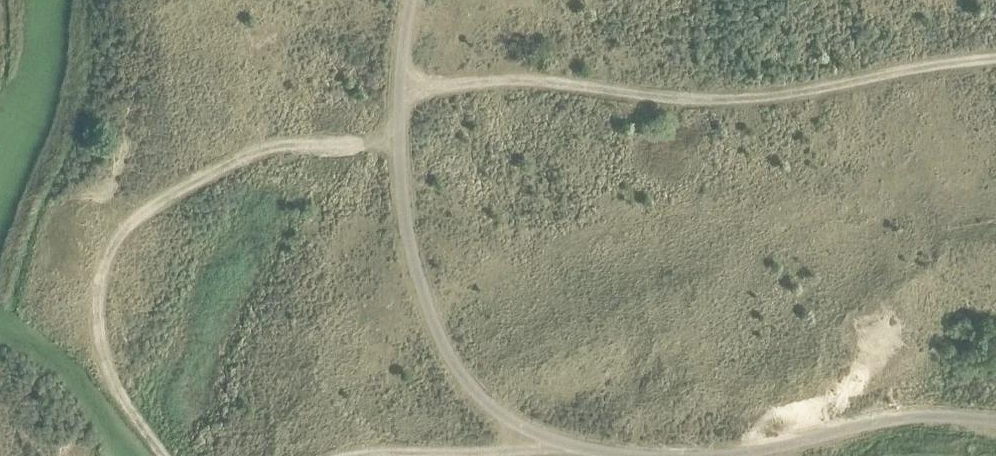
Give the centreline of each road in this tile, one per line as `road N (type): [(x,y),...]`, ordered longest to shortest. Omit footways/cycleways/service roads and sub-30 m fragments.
road 1 (track): [(406,90),(533,80),(705,103),(797,97),(995,57)]
road 2 (track): [(421,0),(410,28),(406,90),(418,279),(491,407),(541,437)]
road 3 (track): [(755,455),(915,416),(995,420)]
road 4 (track): [(541,437),(493,453),(355,455)]

